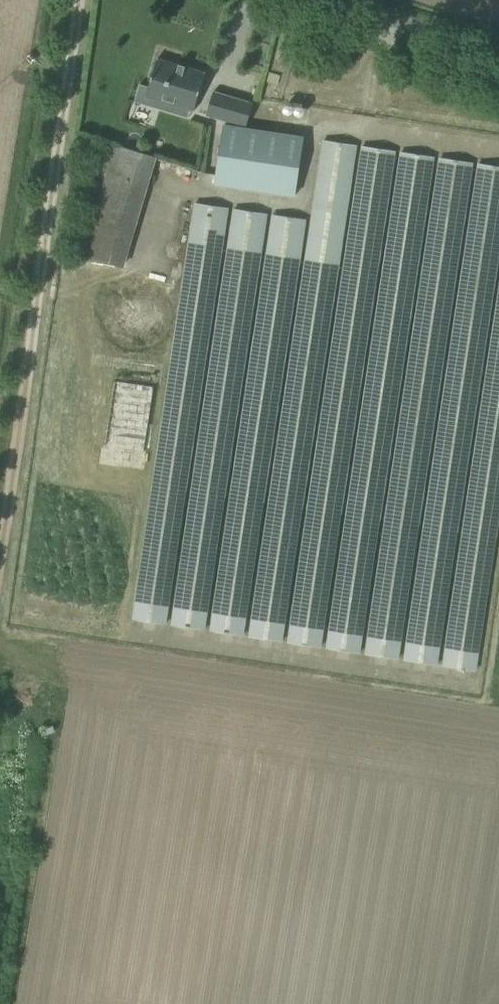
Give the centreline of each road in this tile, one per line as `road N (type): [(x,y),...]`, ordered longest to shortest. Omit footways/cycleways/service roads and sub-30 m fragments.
road 1 (track): [(0,528),(77,0)]
road 2 (unclassified): [(498,52),(322,0)]

